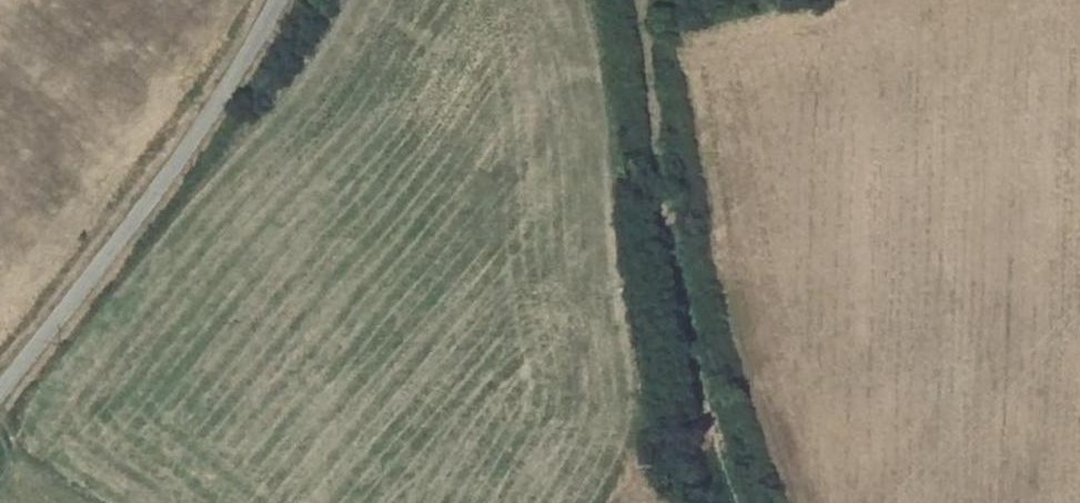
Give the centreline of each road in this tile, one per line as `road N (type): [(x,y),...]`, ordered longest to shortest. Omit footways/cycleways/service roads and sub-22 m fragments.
road 1 (track): [(629,0),(681,329),(758,502)]
road 2 (unclassified): [(0,392),(169,175),(273,0)]

